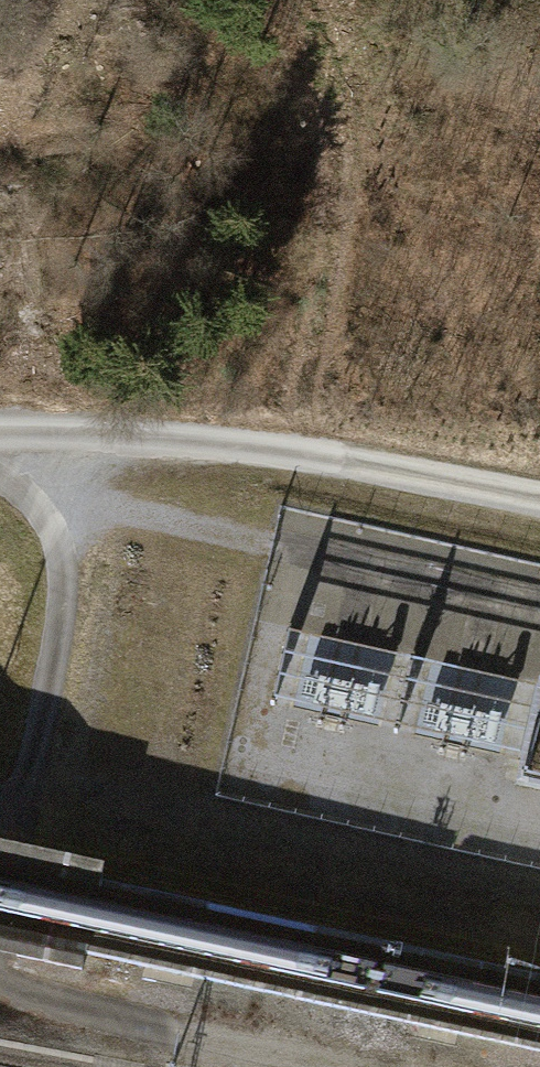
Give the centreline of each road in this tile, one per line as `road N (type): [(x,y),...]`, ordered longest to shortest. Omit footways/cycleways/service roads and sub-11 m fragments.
road 1 (track): [(539,500),(259,449),(77,433)]
road 2 (track): [(77,433),(58,621),(0,880)]
road 3 (track): [(0,978),(374,1066)]
road 4 (track): [(72,503),(270,544)]

